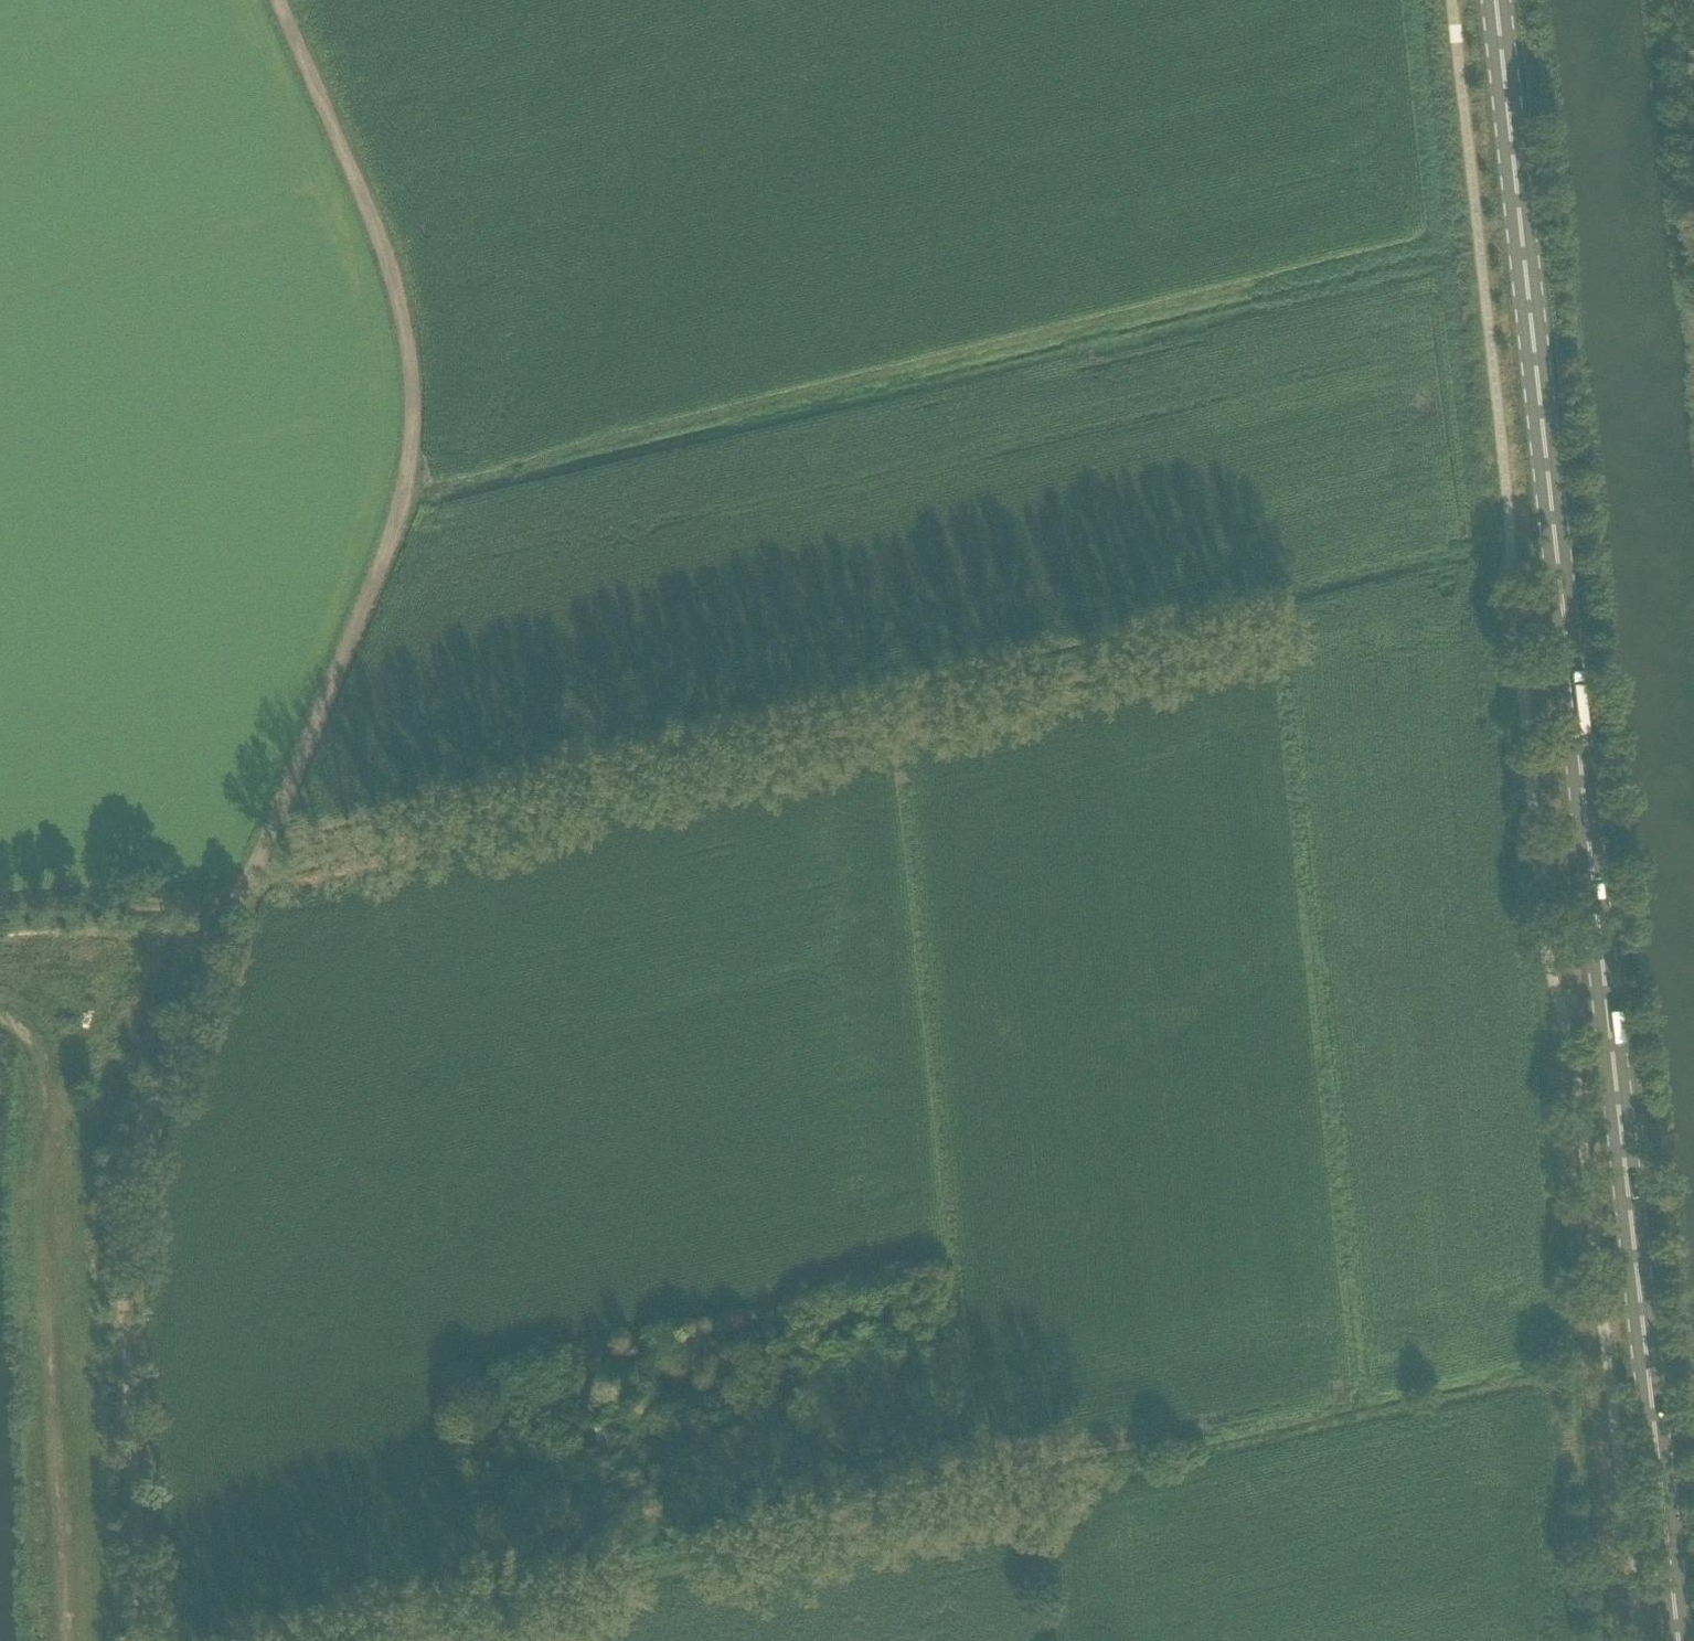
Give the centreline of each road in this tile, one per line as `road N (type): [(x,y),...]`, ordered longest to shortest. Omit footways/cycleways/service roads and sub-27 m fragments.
road 1 (primary): [(1677,1640),(1499,0)]
road 2 (track): [(1273,612),(258,865)]
road 3 (track): [(279,0),(389,271),(409,349),(412,413),(401,506),(258,865)]
road 4 (track): [(258,865),(117,1209),(144,1640)]
road 5 (track): [(1075,1455),(324,1640)]
road 6 (track): [(258,865),(222,893),(0,913)]

